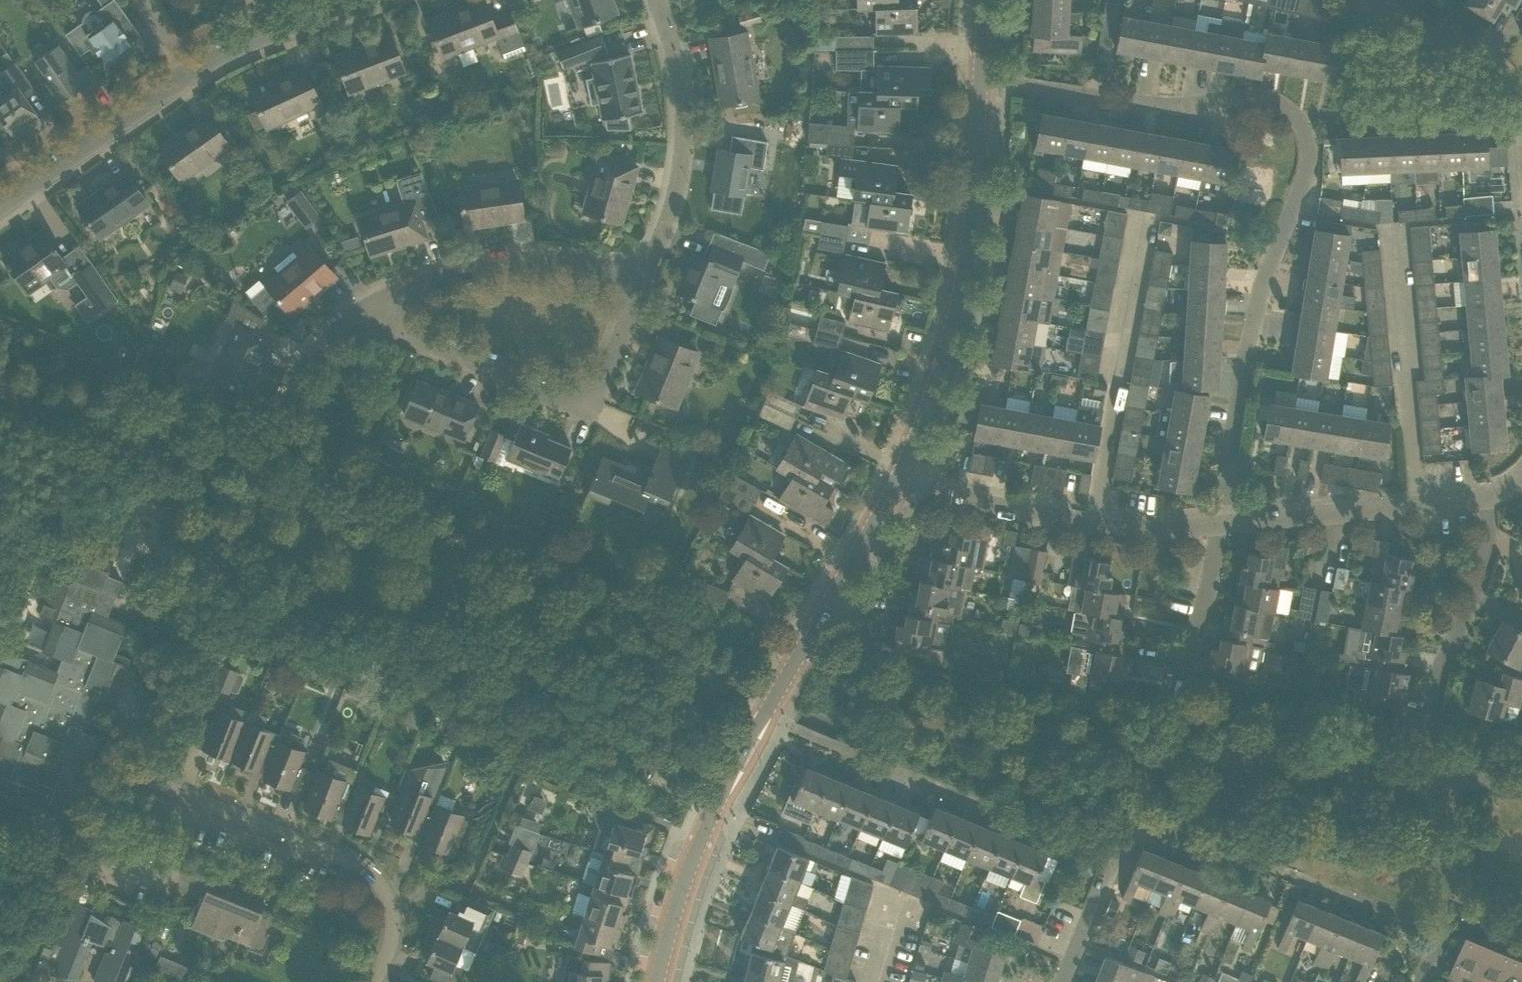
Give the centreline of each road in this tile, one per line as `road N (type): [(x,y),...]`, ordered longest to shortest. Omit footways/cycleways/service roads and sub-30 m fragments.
road 1 (residential): [(1237,508),(1267,276),(1309,170),(1310,140),(1288,106),(1265,98),(1135,105),(984,82)]
road 2 (tertiary): [(658,981),(682,884),(718,795),(903,474)]
road 3 (tertiary): [(903,474),(944,358),(984,82)]
road 4 (residential): [(366,981),(387,899),(376,877),(122,771)]
road 5 (residential): [(381,294),(401,325),(568,400),(593,386),(604,368),(637,270)]
road 6 (residential): [(903,474),(1100,513),(1167,517),(1237,508)]
road 7 (residential): [(637,270),(673,181),(681,97),(659,0)]
road 8 (residential): [(381,294),(409,276),(537,257),(637,270)]
road 9 (residential): [(1237,508),(1487,493)]
road 10 (residential): [(1434,720),(1487,564),(1487,493)]
road 11 (residential): [(0,200),(185,68)]
road 12 (residential): [(1181,691),(1237,508)]
road 13 (residential): [(277,435),(317,356),(381,294)]
road 14 (residential): [(185,68),(249,32),(336,0)]
road 15 (residential): [(1521,72),(1518,61),(1397,13),(1383,0)]
road 16 (residential): [(1067,981),(1113,866)]

